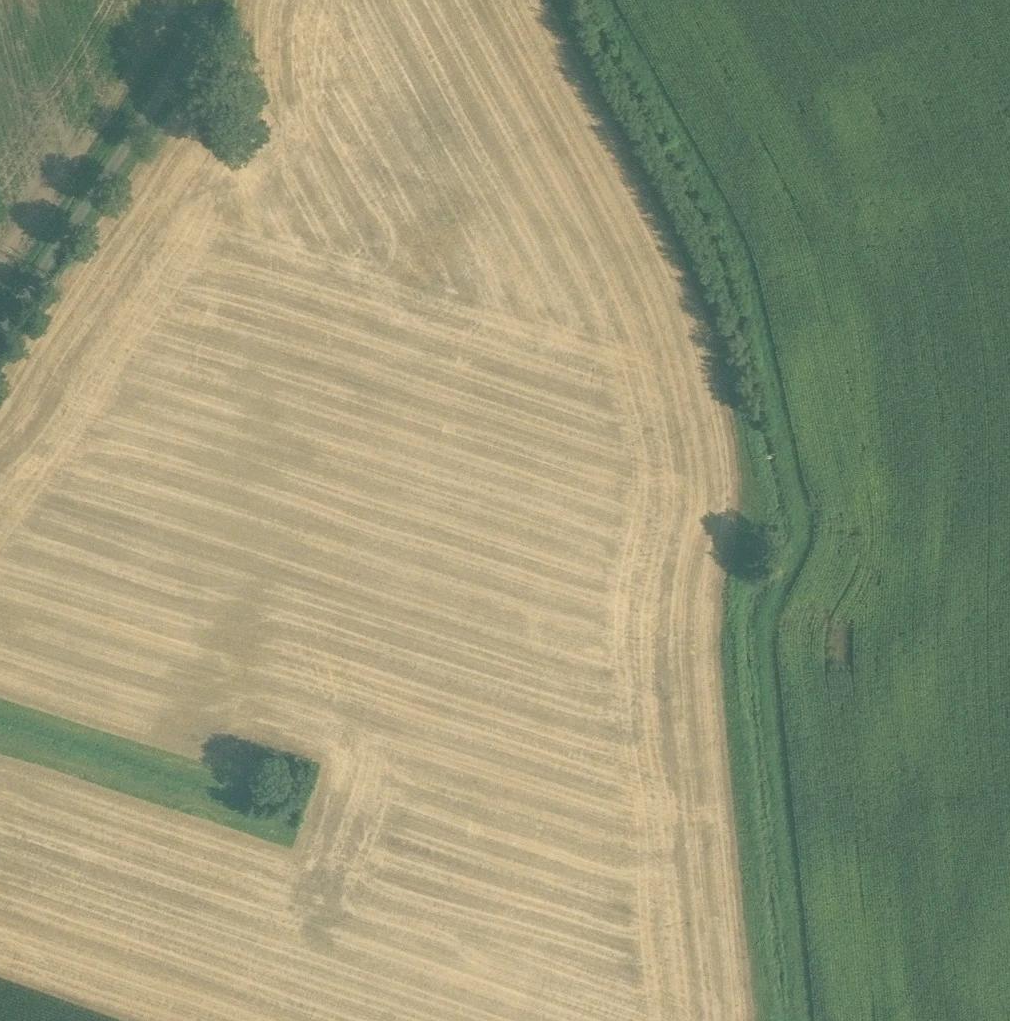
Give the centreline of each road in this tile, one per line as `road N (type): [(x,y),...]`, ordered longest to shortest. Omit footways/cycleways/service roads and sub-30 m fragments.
road 1 (unclassified): [(0,327),(128,138),(208,0)]

